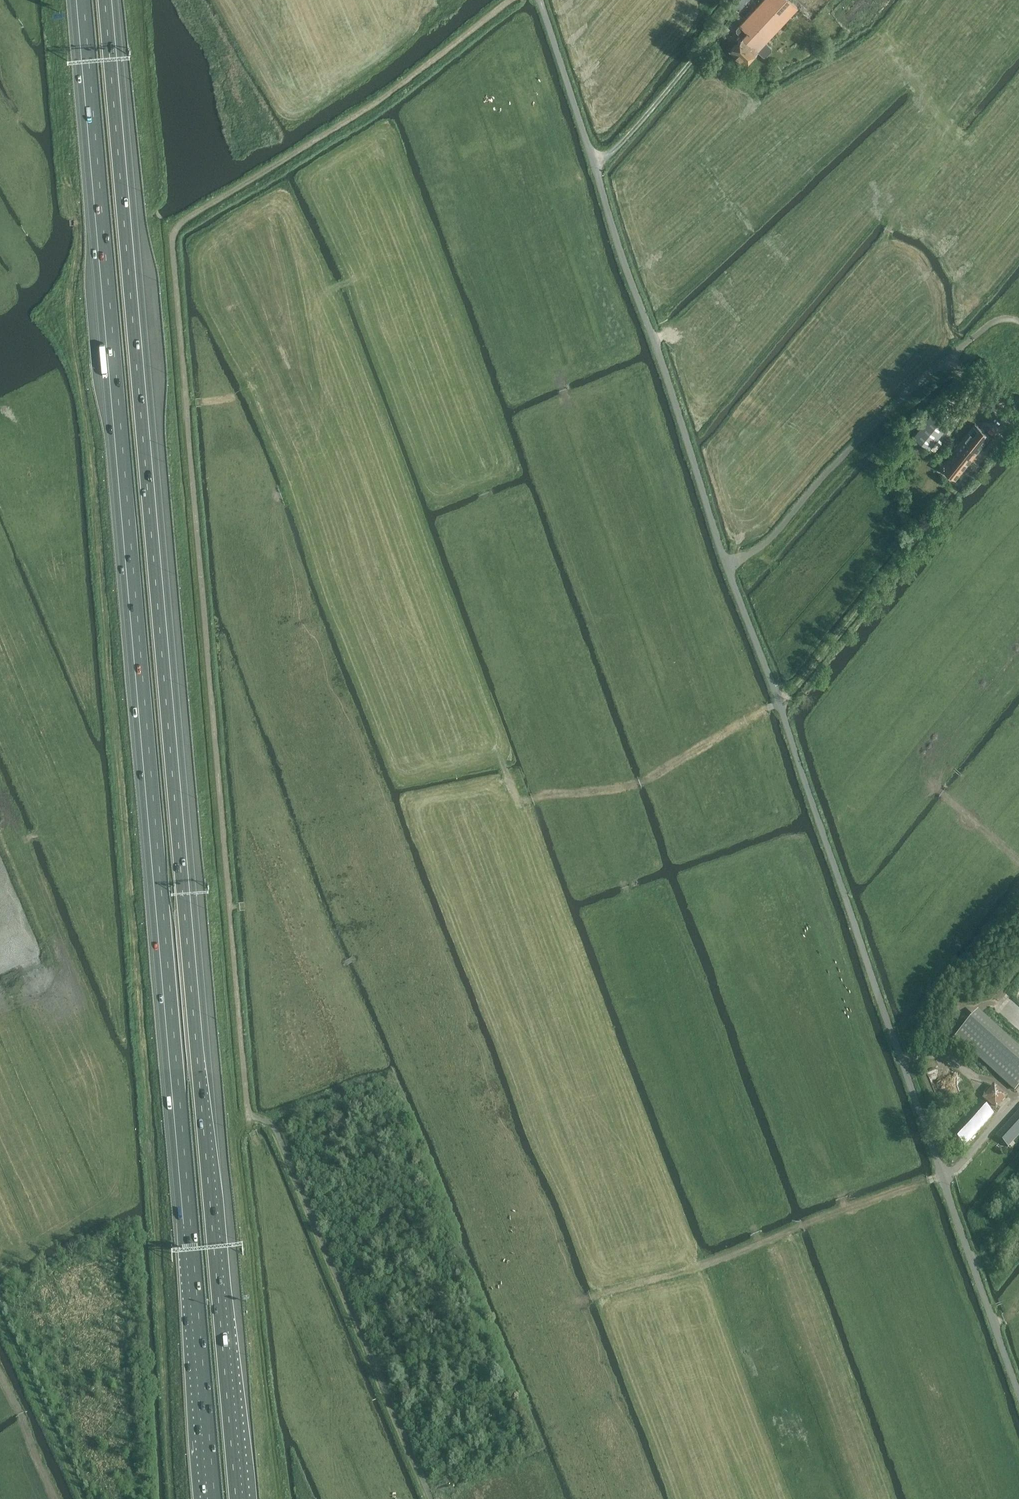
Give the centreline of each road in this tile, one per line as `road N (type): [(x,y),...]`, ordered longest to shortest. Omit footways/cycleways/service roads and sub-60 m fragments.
road 1 (motorway): [(80,0),(211,1498)]
road 2 (motorway): [(239,1498),(109,0)]
road 3 (unclassified): [(1018,1395),(722,552),(540,0)]
road 4 (track): [(518,799),(502,820),(676,1273),(736,1498)]
road 5 (track): [(968,477),(790,694),(649,779),(518,799),(467,714)]
road 6 (track): [(579,1302),(719,1261),(942,1176)]
road 7 (track): [(733,9),(631,131),(593,161)]
road 8 (track): [(0,1318),(86,1498)]
road 9 (track): [(0,1373),(58,1498)]
road 10 (track): [(1018,861),(927,781)]

